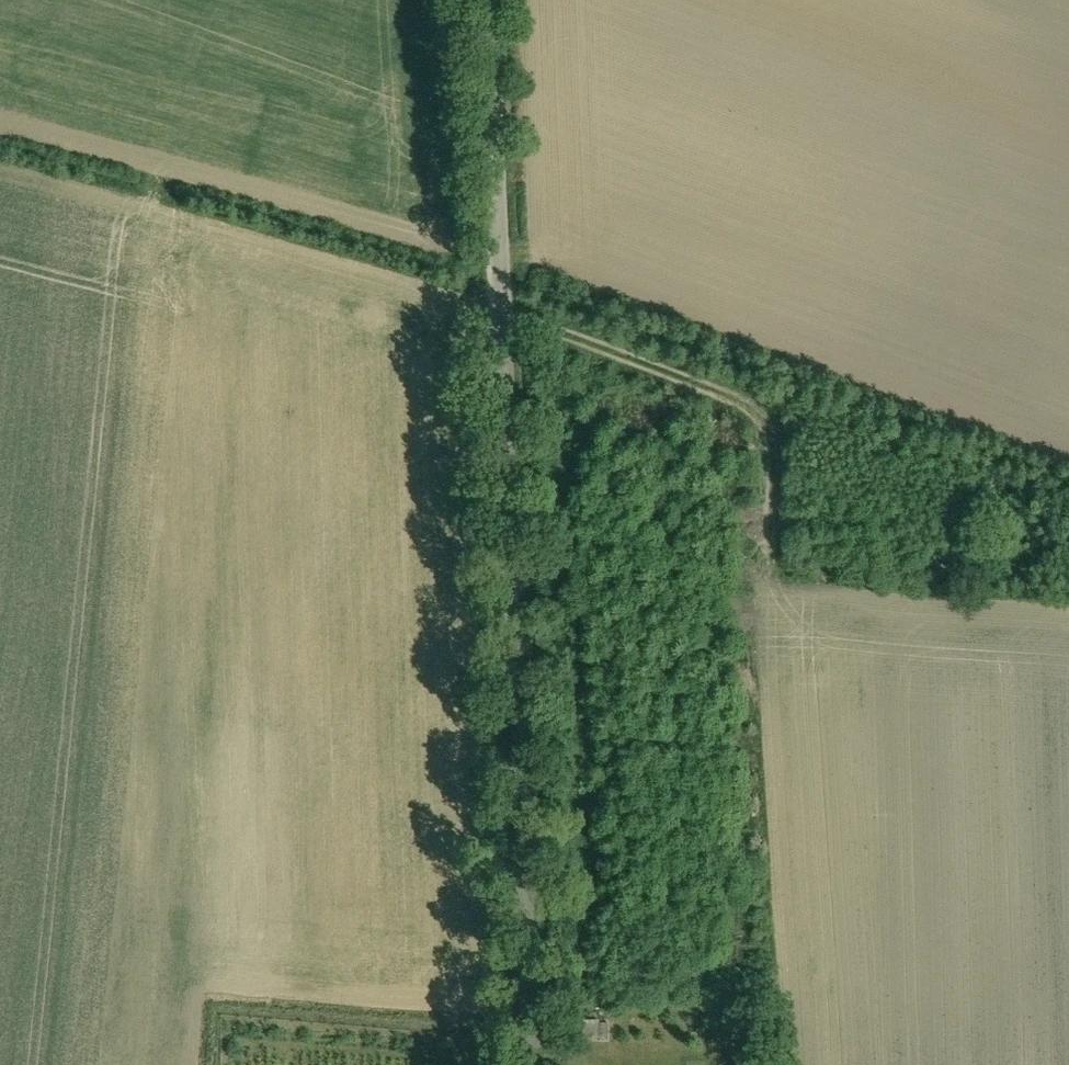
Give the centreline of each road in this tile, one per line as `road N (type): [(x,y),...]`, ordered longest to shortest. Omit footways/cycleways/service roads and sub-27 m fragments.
road 1 (unclassified): [(541,1064),(496,0)]

